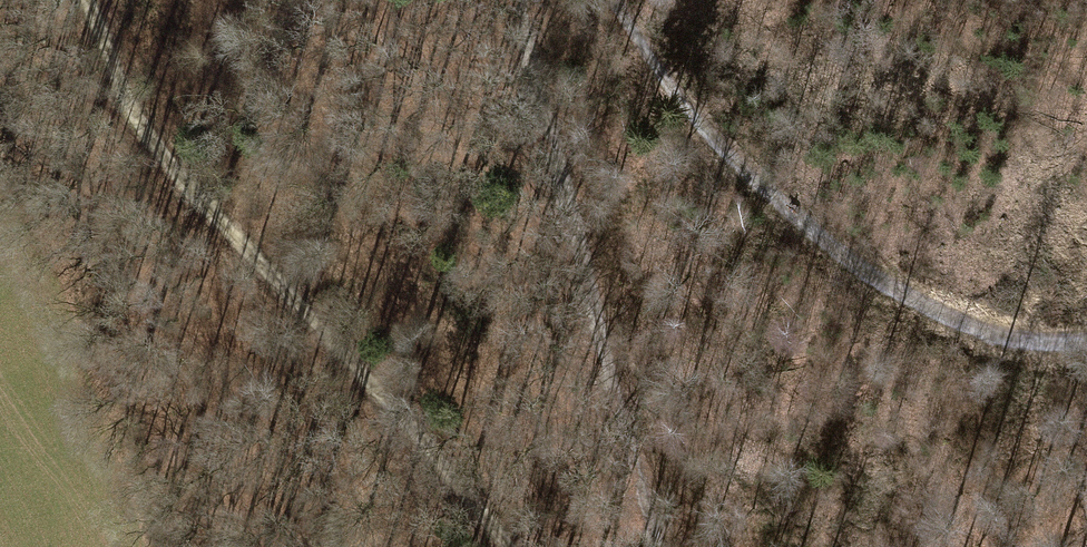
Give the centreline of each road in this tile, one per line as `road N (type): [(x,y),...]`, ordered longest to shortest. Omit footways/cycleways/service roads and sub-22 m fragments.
road 1 (track): [(496,546),(137,127),(85,0)]
road 2 (track): [(620,0),(692,118),(810,233),(940,315),(1046,349),(1086,342)]
road 3 (track): [(654,546),(562,205),(524,0)]

